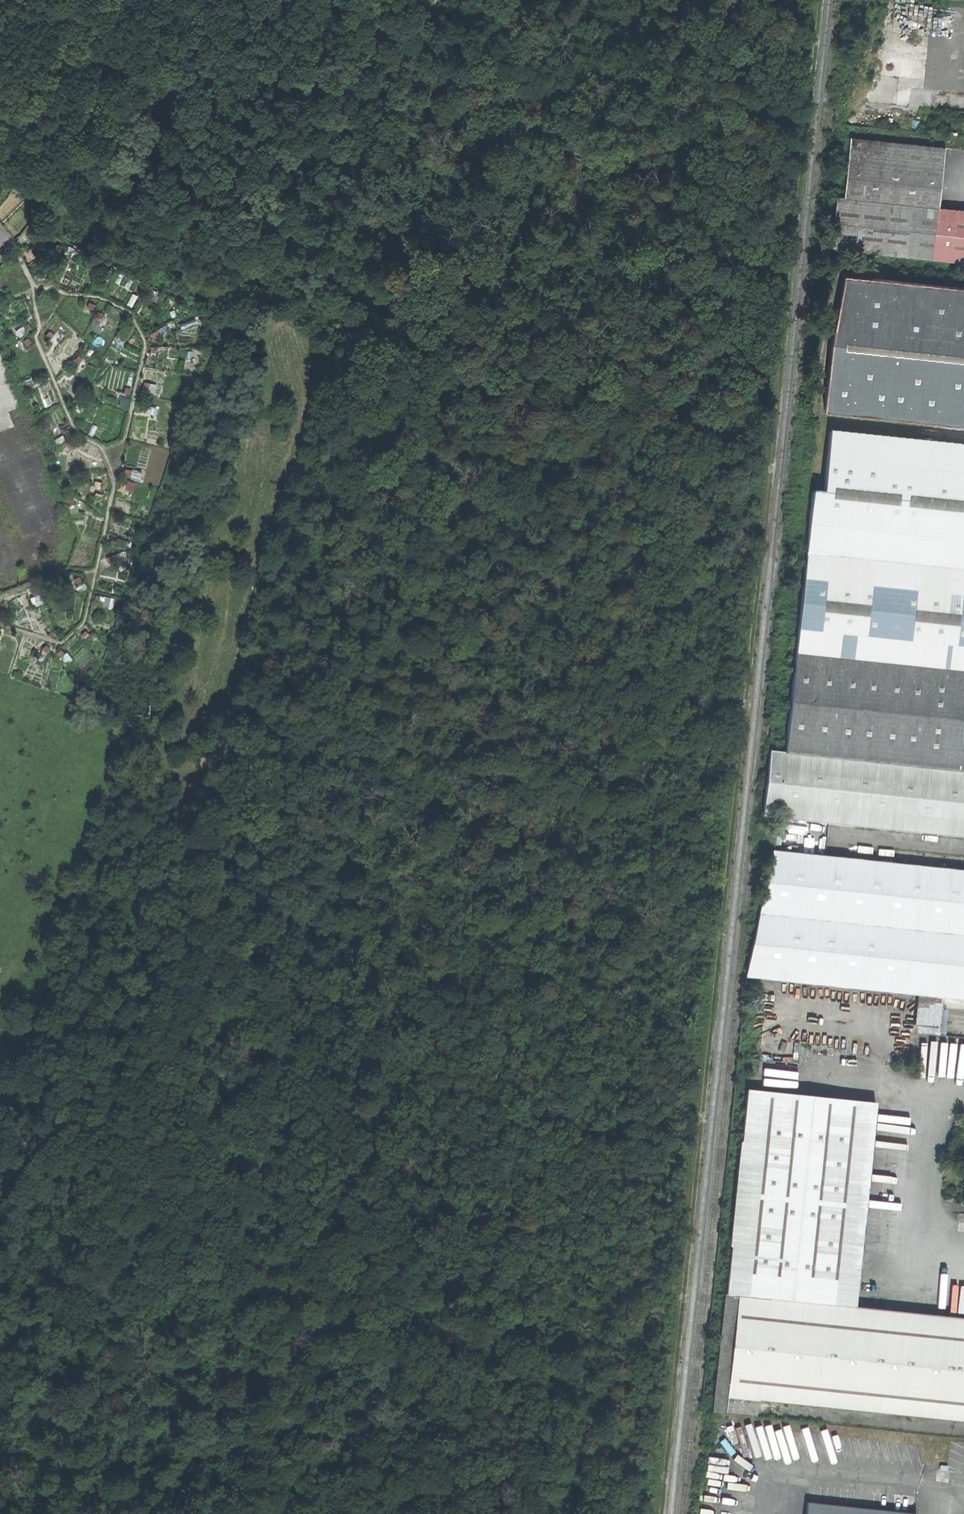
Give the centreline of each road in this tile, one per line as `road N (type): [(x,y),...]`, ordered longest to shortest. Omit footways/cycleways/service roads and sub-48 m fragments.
road 1 (track): [(432,0),(378,223),(324,370),(228,699),(186,806),(197,864),(289,1030),(243,1173),(270,1290),(239,1513)]

